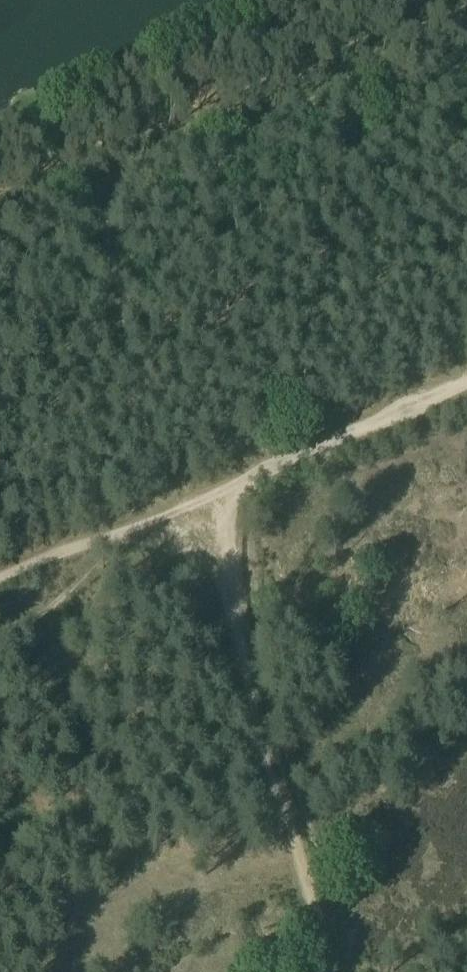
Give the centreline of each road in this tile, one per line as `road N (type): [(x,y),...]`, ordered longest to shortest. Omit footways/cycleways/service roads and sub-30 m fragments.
road 1 (track): [(335,971),(201,507)]
road 2 (track): [(0,133),(332,0)]
road 3 (track): [(466,389),(201,507)]

